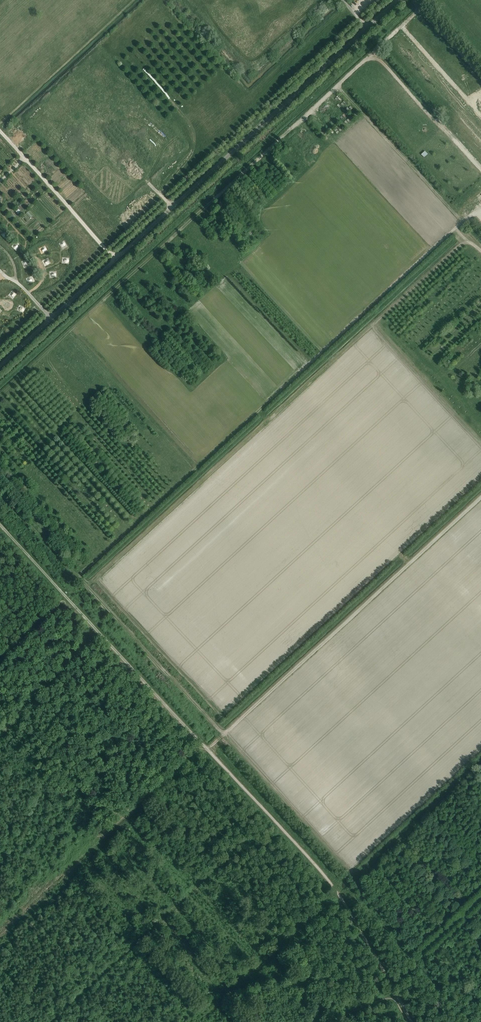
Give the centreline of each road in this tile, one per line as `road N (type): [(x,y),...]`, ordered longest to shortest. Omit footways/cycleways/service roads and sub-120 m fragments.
road 1 (track): [(412,1021),(330,881),(206,748)]
road 2 (track): [(51,1021),(226,863),(282,828)]
road 3 (track): [(206,748),(68,599)]
road 4 (track): [(93,632),(0,734)]

